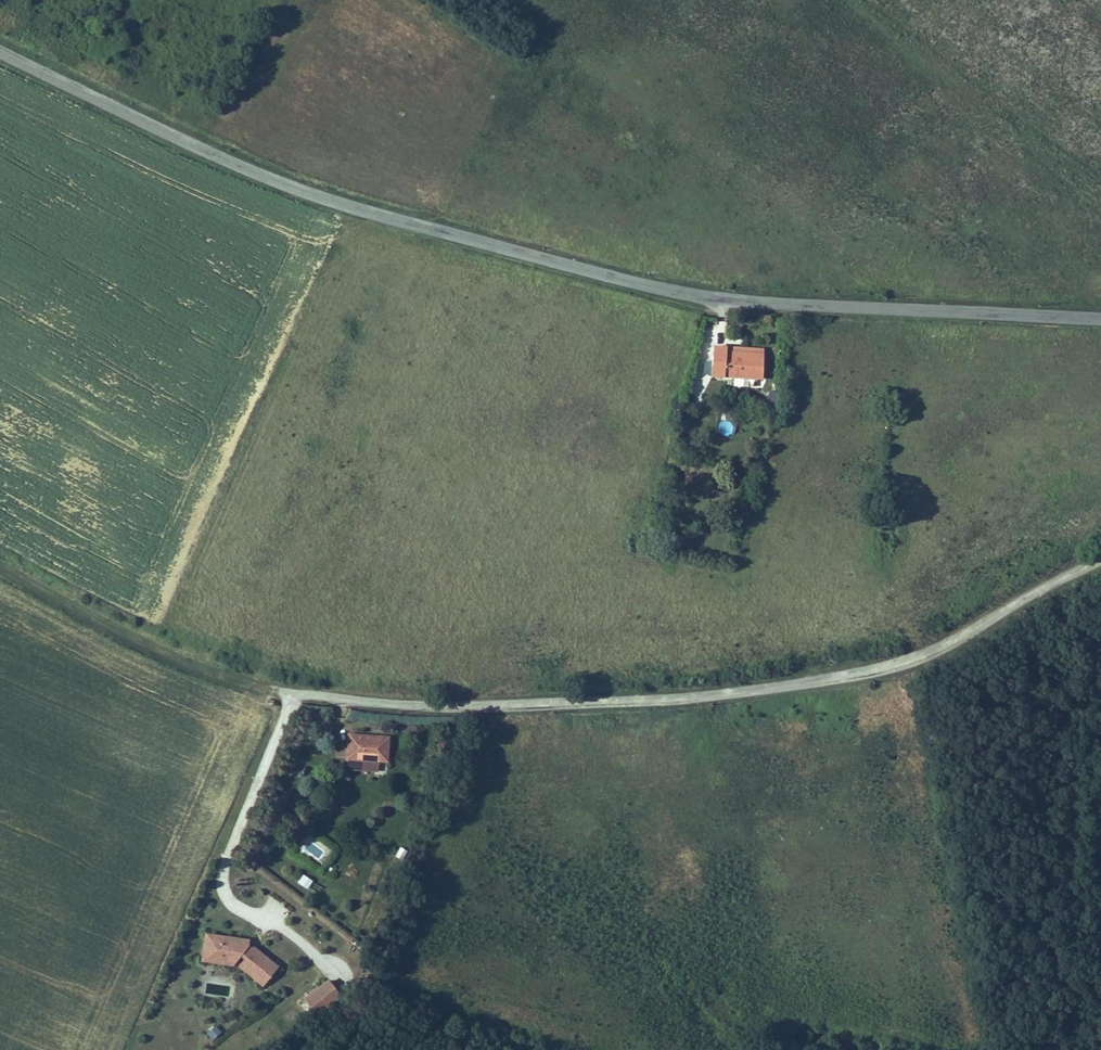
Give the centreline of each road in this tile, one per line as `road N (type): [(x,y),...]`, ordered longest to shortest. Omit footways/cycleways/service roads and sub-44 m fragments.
road 1 (tertiary): [(0,48),(286,182),(677,291),(765,302),(1100,316)]
road 2 (unclassified): [(1100,562),(922,656),(855,674),(720,695),(395,708),(291,692)]
road 3 (track): [(291,692),(223,679),(128,640),(0,572)]

